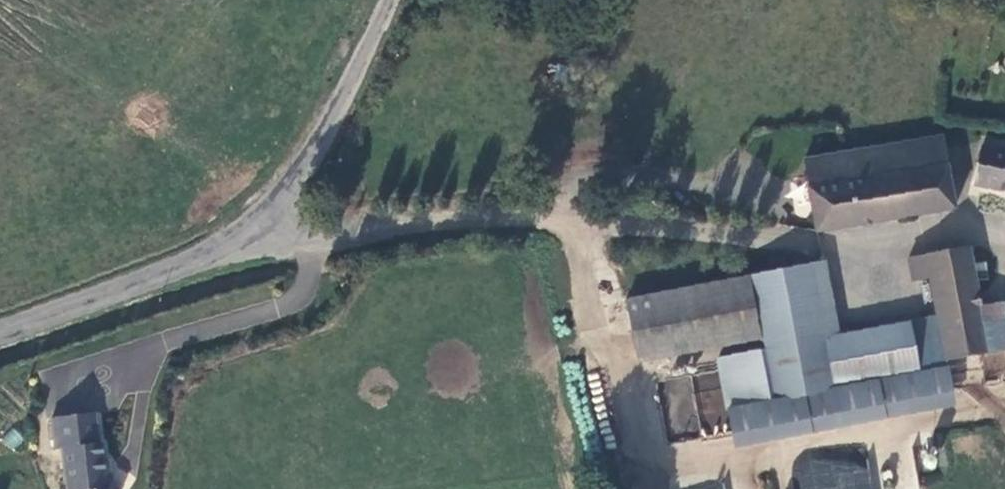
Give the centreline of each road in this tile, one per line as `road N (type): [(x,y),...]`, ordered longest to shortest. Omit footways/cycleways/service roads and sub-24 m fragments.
road 1 (unclassified): [(258,234),(309,240),(496,216),(787,242),(1004,234)]
road 2 (unclassified): [(258,234),(0,332)]
road 3 (unclassified): [(258,234),(336,115),(388,4)]

